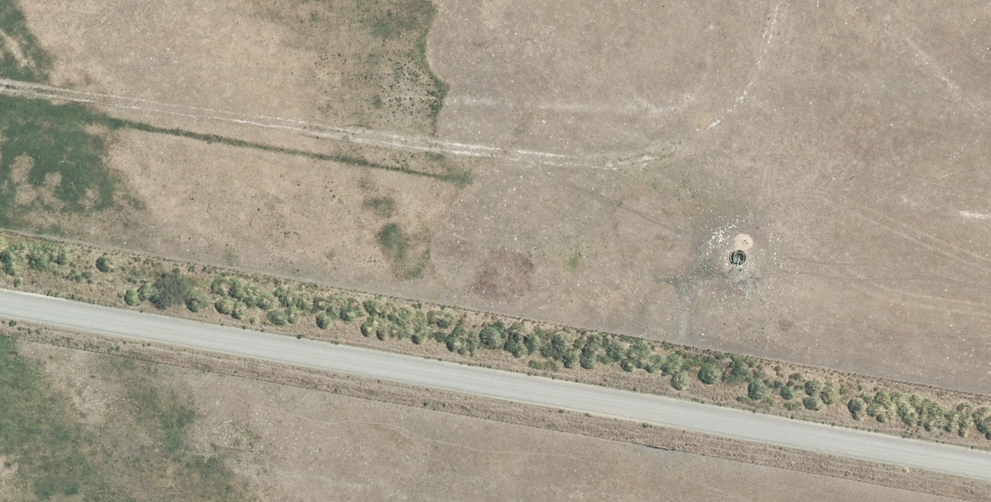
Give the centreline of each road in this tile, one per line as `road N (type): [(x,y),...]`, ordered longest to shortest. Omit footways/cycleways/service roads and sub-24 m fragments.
road 1 (unclassified): [(0,302),(990,469)]
road 2 (track): [(756,0),(750,41),(714,124),(583,153),(0,70)]

